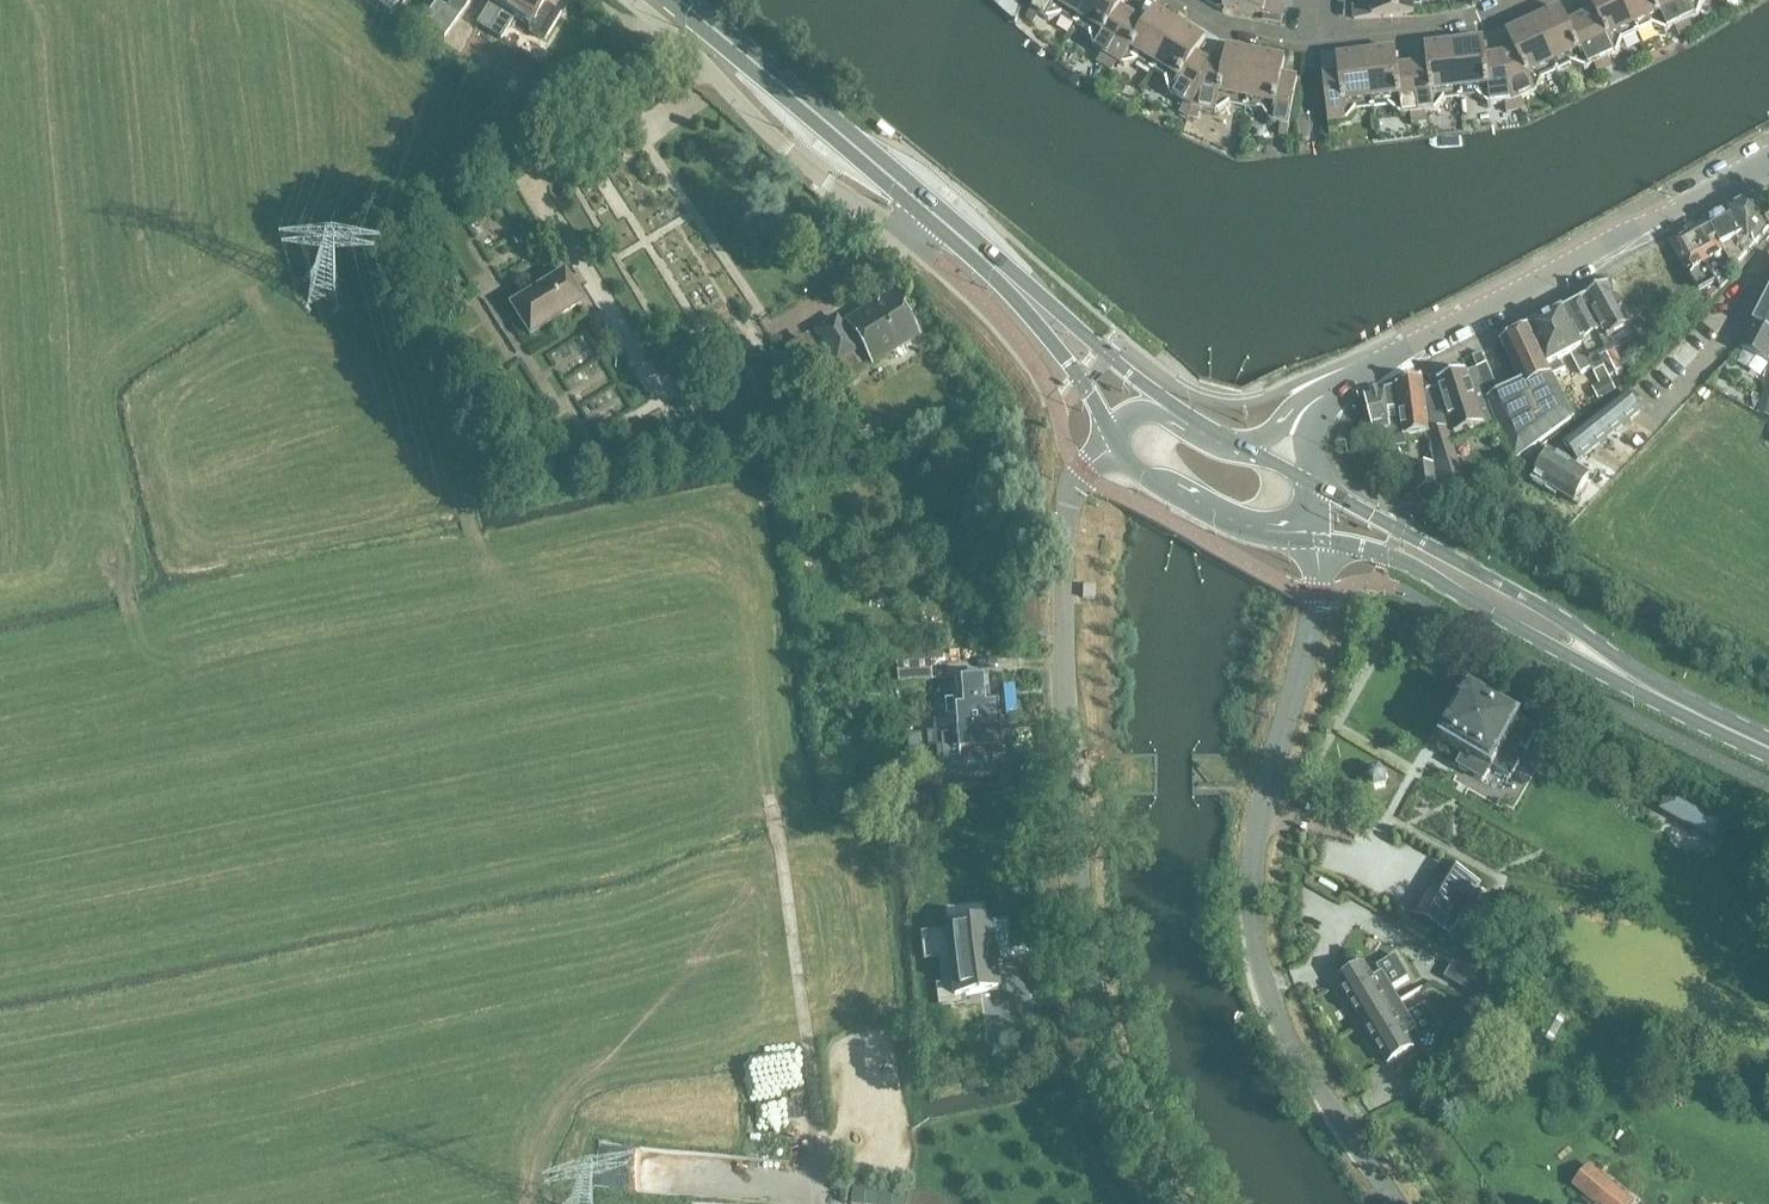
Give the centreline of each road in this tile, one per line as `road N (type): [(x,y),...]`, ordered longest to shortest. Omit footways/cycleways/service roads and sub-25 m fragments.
road 1 (unclassified): [(1180,1203),(1118,1074),(1095,987),(1068,730),(1066,532),(1072,495),(1110,431)]
road 2 (unclassified): [(1391,1203),(1278,1012),(1246,931),(1261,822),(1314,613),(1317,541)]
road 3 (tertiary): [(1336,384),(1768,158)]
road 4 (residential): [(632,0),(830,184),(907,234),(930,211)]
road 5 (primary): [(1627,674),(1528,597),(1314,483)]
road 6 (primary): [(1317,541),(1388,554),(1558,649),(1627,674)]
road 7 (primary): [(930,211),(681,0)]
road 8 (primary): [(1110,431),(1143,478),(1217,525),(1259,539),(1317,541)]
road 9 (residential): [(1543,0),(1405,35),(1314,38)]
road 10 (primary): [(1170,404),(1017,289)]
road 11 (primary): [(1017,289),(1110,431)]
road 12 (primary): [(1768,746),(1627,674)]
road 13 (residential): [(1314,38),(1238,28),(1176,0)]

